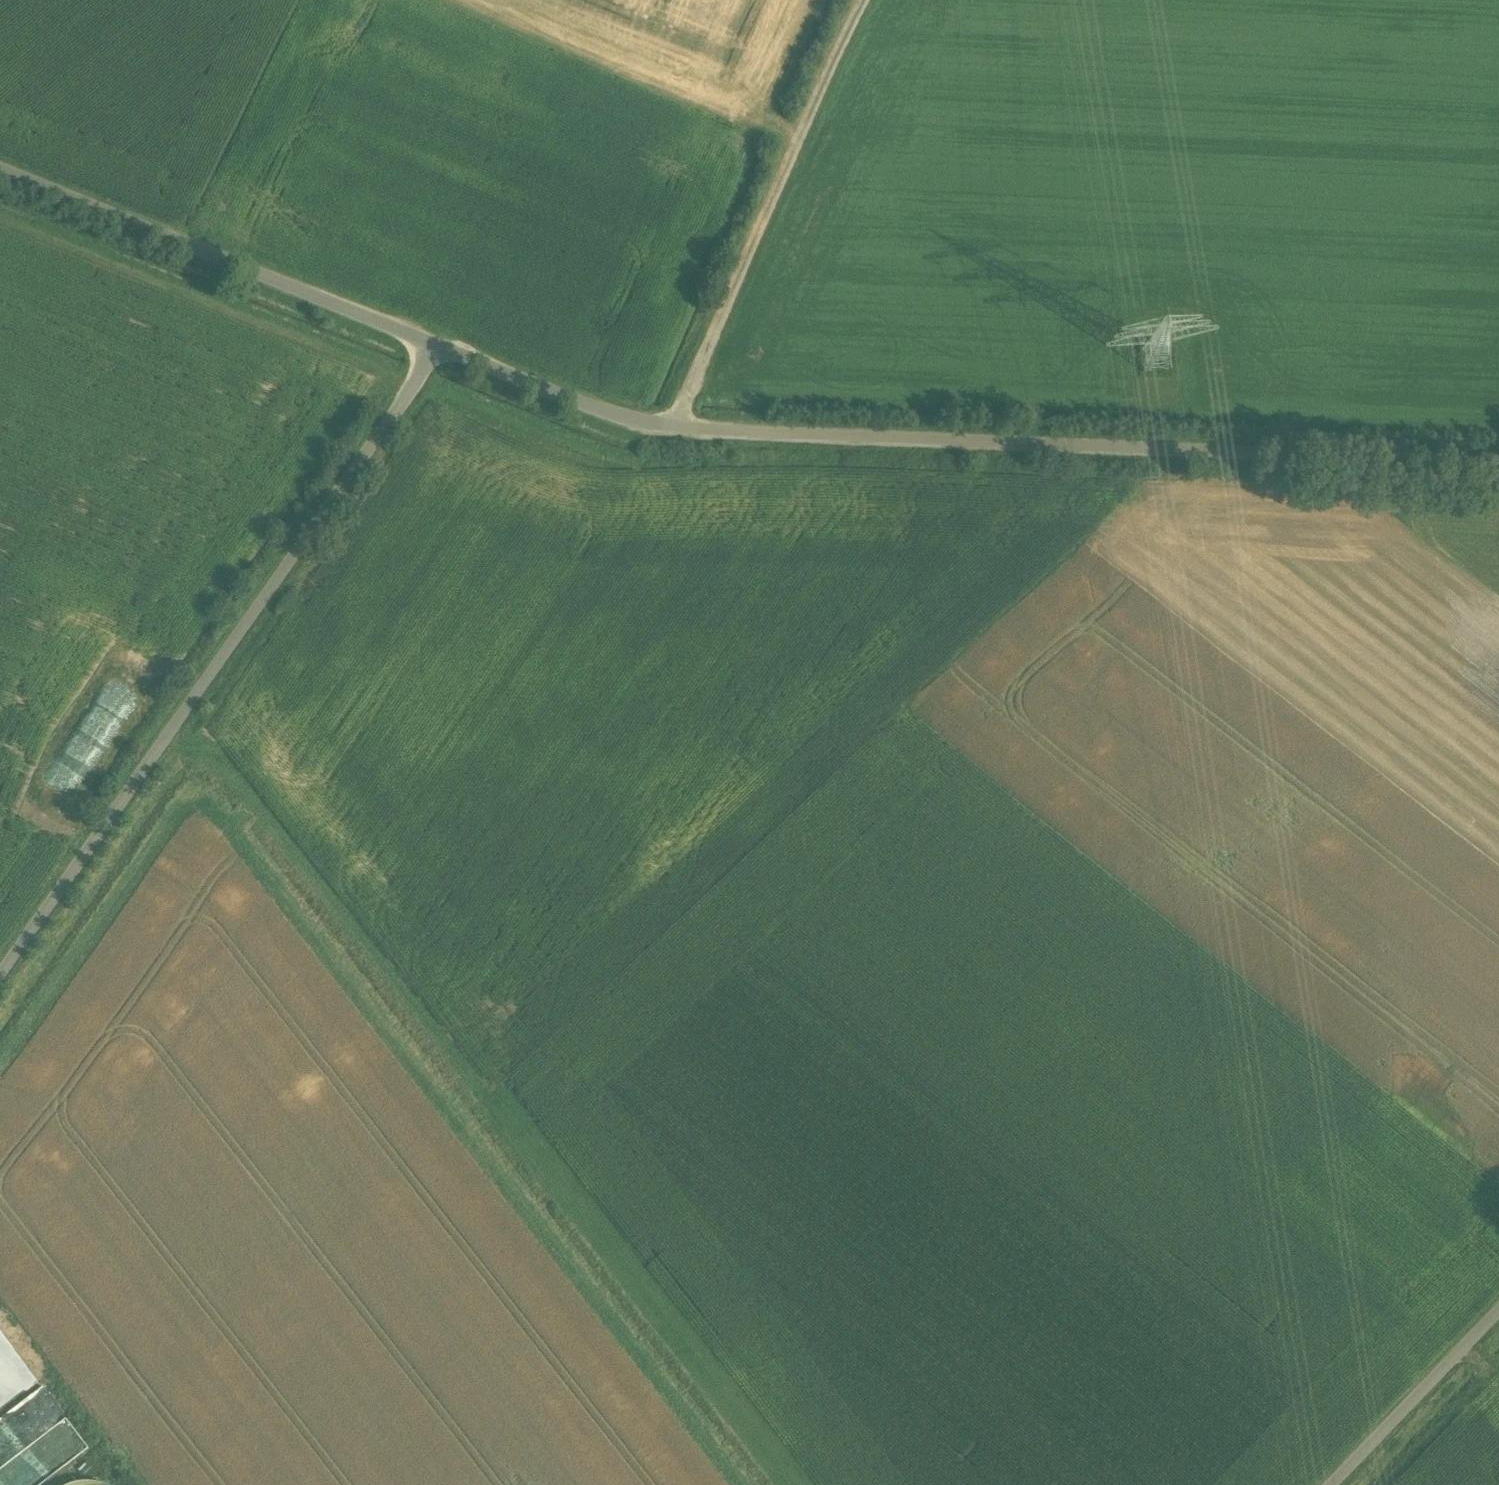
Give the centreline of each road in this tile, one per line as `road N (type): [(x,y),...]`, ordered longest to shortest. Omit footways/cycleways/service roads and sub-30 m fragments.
road 1 (unclassified): [(1498,463),(644,427),(436,346)]
road 2 (unclassified): [(0,979),(436,346)]
road 3 (unclassified): [(436,346),(0,170)]
road 4 (track): [(856,0),(757,213),(678,430)]
road 5 (unclassified): [(1333,1484),(1498,1314)]

